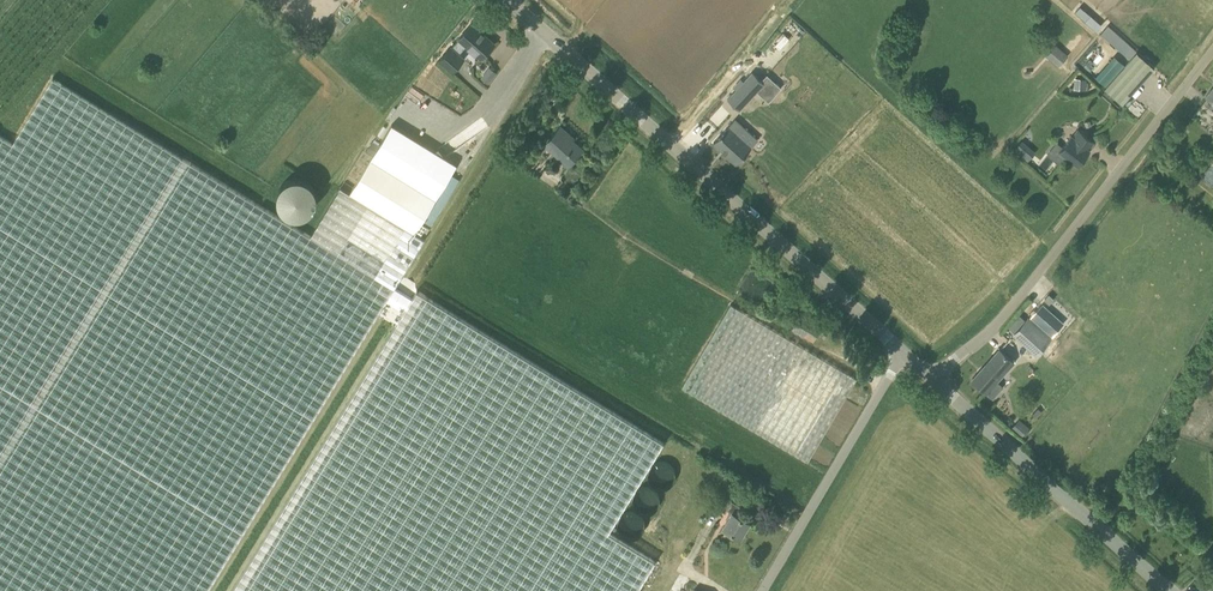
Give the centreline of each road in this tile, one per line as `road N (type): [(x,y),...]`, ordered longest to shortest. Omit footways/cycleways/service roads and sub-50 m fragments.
road 1 (unclassified): [(906,355),(510,0)]
road 2 (unclassified): [(935,380),(993,330),(1212,60)]
road 3 (unclassified): [(1170,590),(935,380)]
road 4 (unclassified): [(766,590),(906,355)]

